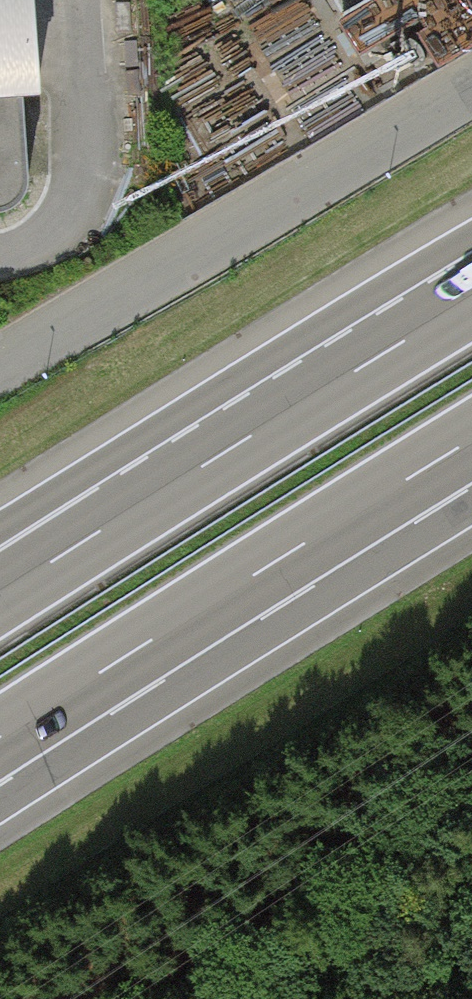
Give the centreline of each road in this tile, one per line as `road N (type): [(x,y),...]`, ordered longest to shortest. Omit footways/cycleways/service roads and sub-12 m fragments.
road 1 (motorway): [(0,741),(471,440)]
road 2 (residential): [(0,362),(471,83)]
road 3 (motorway): [(471,301),(136,506)]
road 4 (motorway): [(136,506),(0,594)]
road 5 (motorway): [(136,506),(0,575)]

